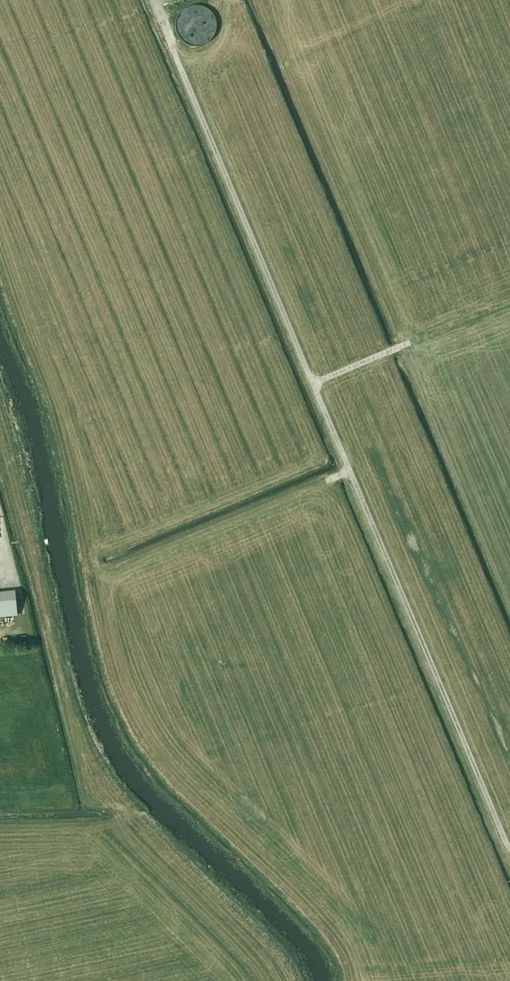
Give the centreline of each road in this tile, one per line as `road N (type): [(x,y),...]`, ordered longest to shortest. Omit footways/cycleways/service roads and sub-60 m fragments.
road 1 (track): [(152,0),(509,848)]

